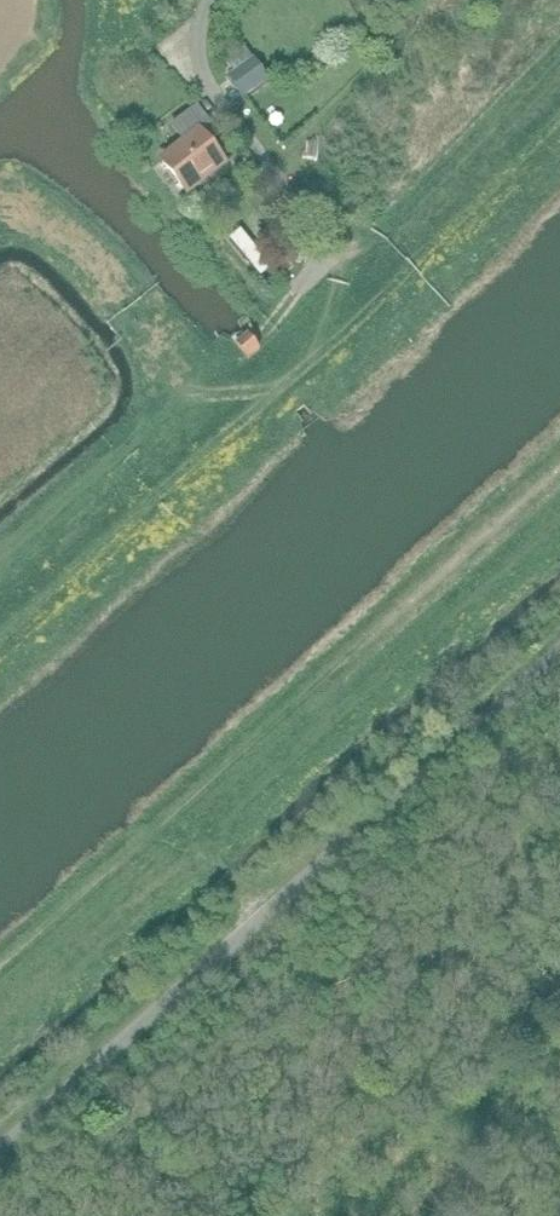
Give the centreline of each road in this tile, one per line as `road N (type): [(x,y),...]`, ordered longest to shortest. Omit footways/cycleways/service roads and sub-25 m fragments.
road 1 (unclassified): [(0,1151),(559,651)]
road 2 (track): [(125,855),(203,856),(261,918)]
road 3 (track): [(120,0),(130,63),(145,73),(200,64)]

